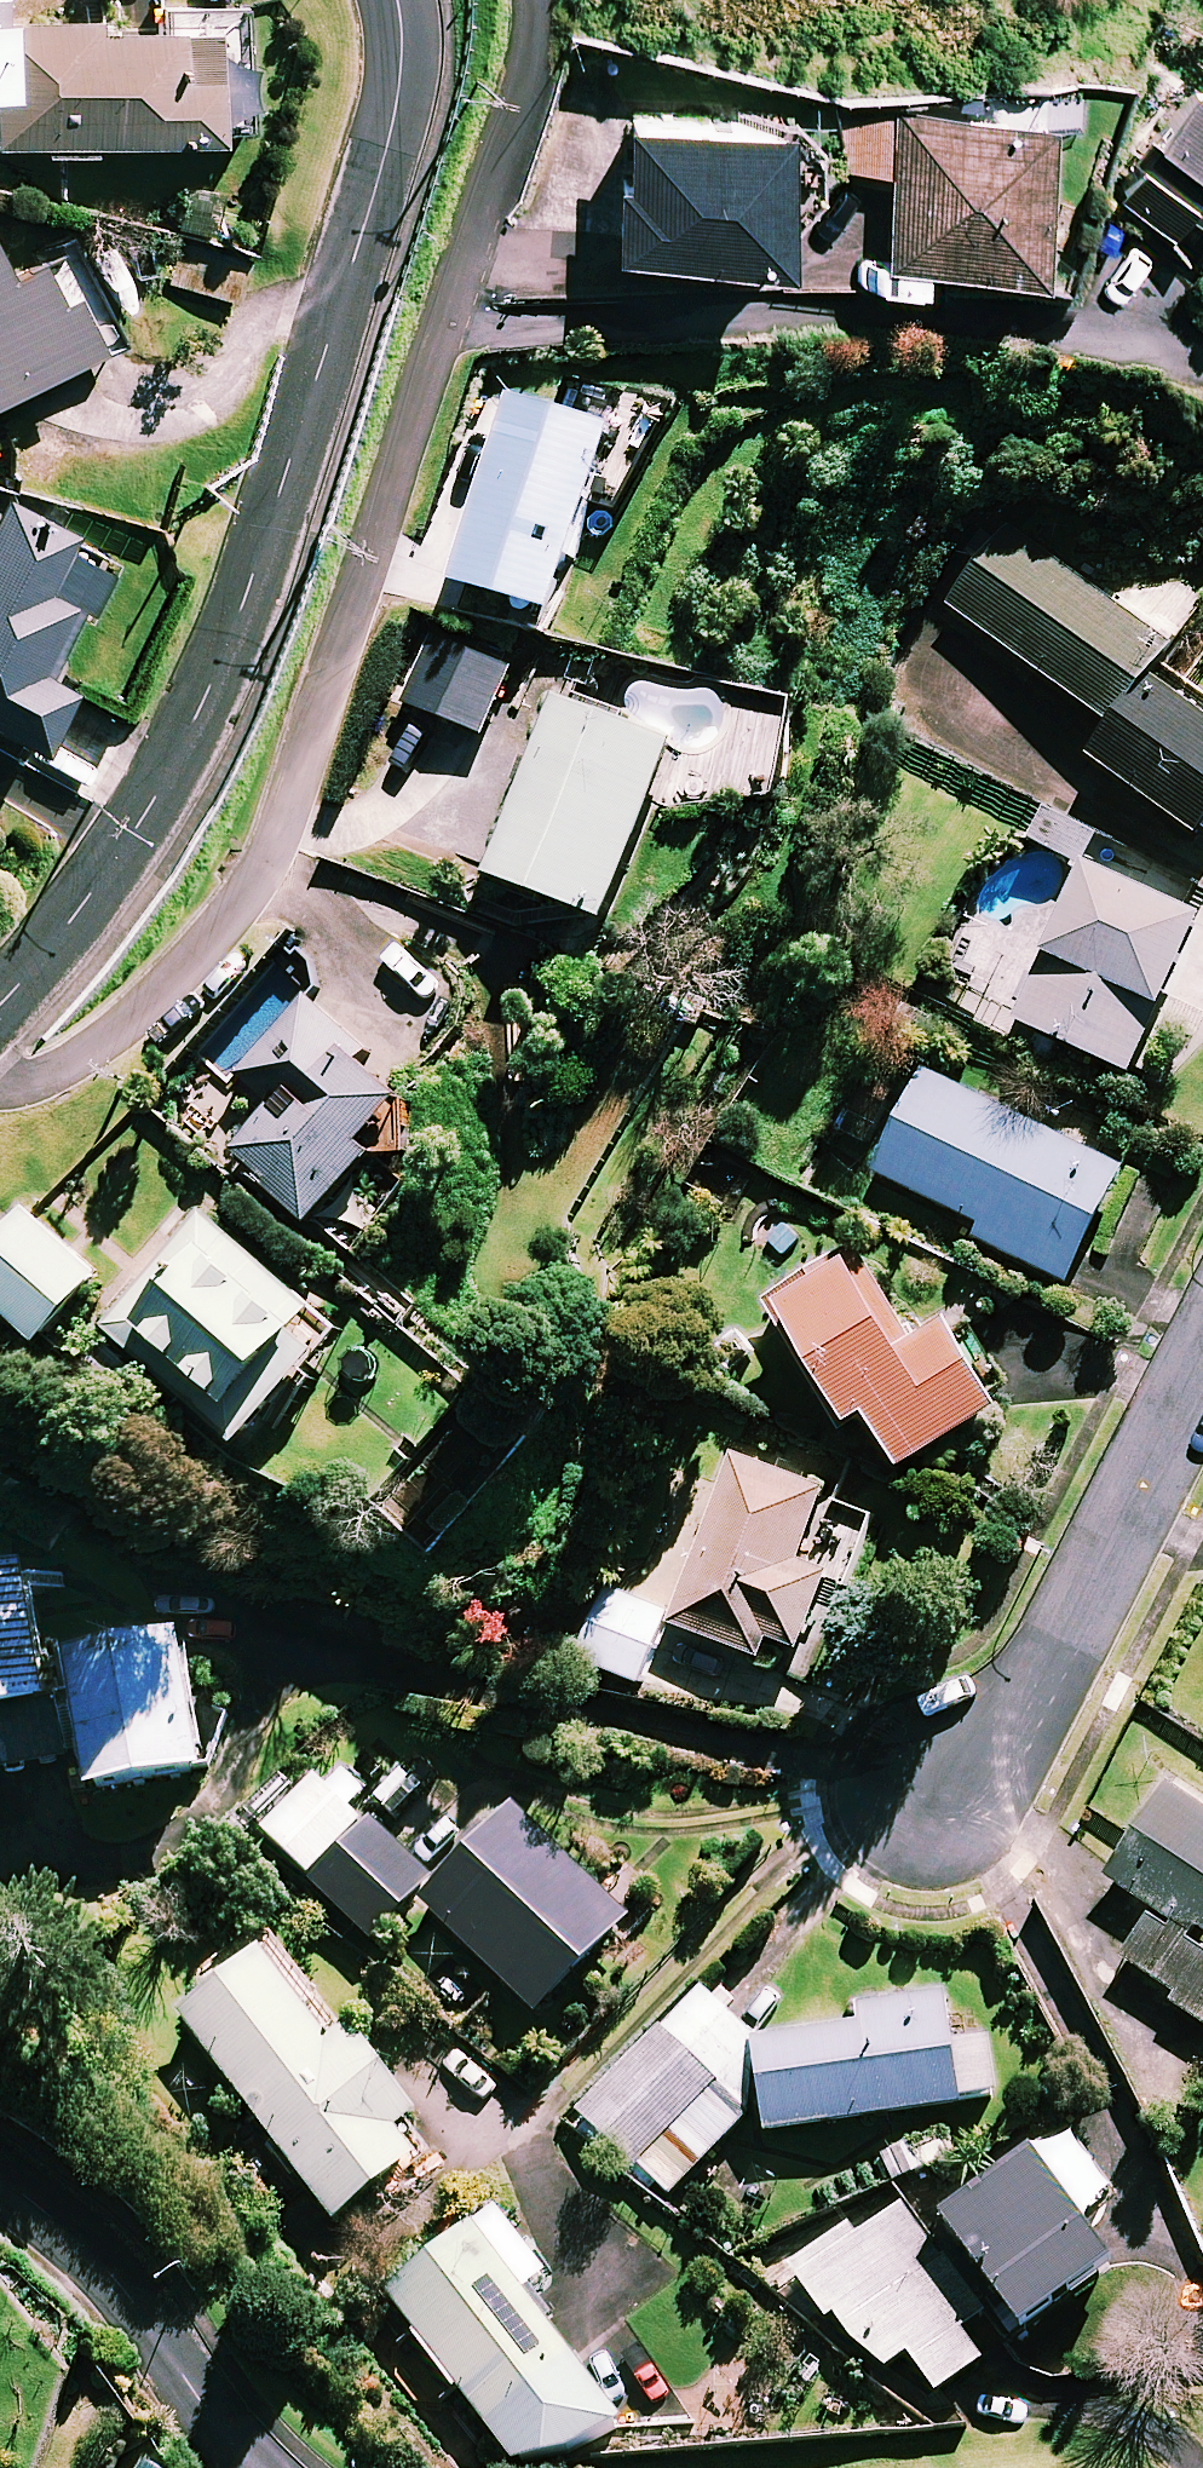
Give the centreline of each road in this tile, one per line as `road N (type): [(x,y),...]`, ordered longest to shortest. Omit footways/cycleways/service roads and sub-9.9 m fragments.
road 1 (residential): [(0,1006),(61,946),(147,819),(215,686),(301,448),(410,79),(404,0)]
road 2 (residential): [(937,1783),(1043,1675),(1202,1363)]
road 3 (residential): [(279,2467),(251,2444),(151,2316),(0,2171)]

